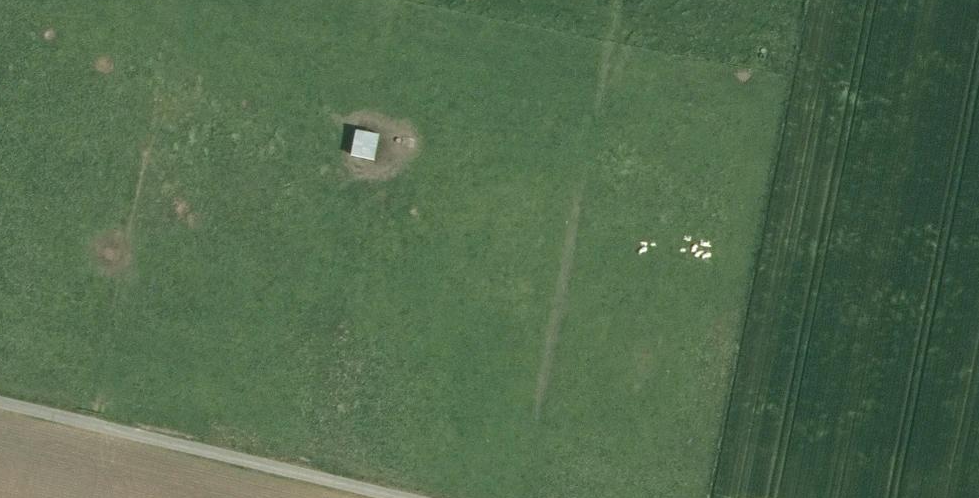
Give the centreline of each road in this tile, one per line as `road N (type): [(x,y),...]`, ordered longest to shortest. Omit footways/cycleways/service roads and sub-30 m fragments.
road 1 (unclassified): [(404,497),(0,402)]

